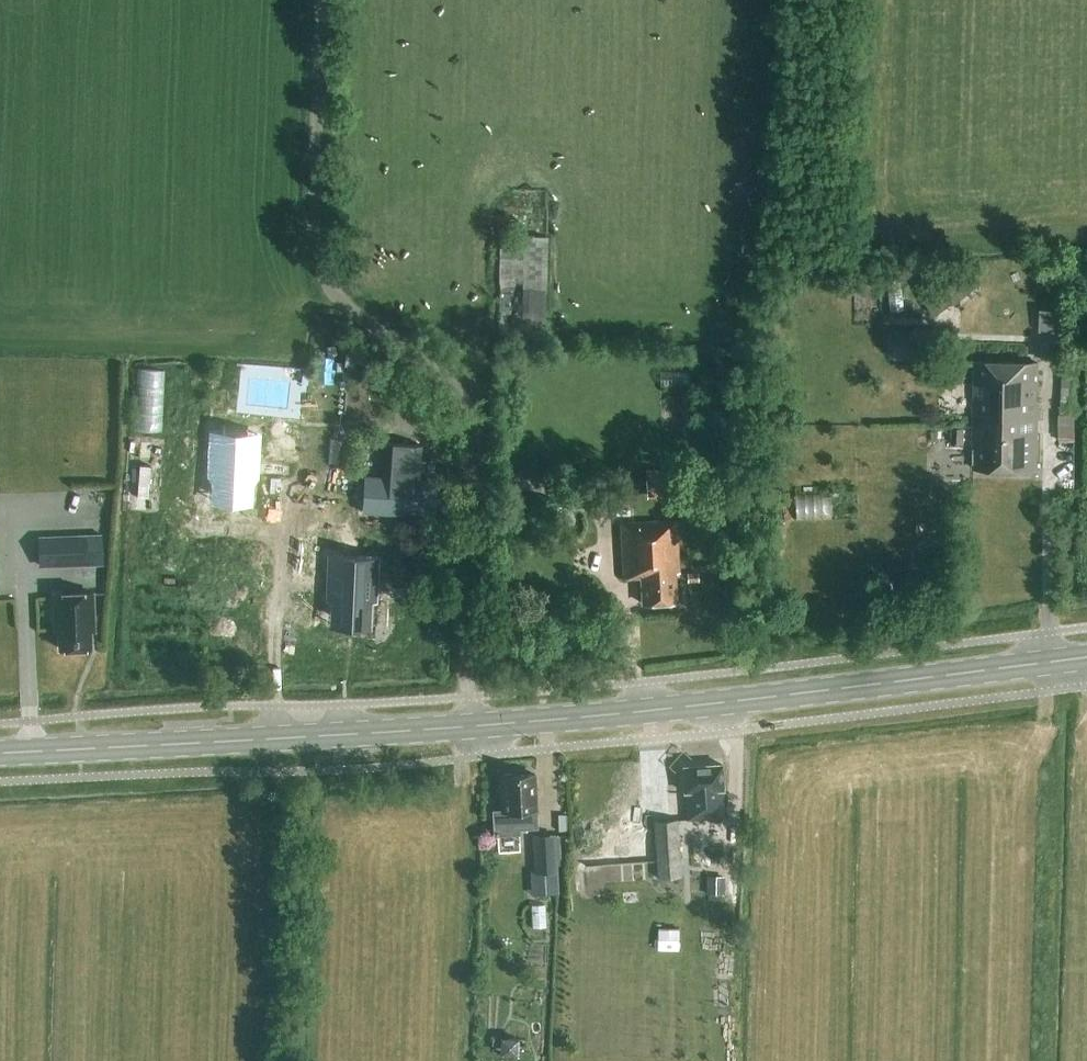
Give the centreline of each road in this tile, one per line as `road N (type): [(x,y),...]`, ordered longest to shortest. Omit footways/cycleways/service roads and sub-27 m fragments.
road 1 (track): [(326,0),(322,260),(337,293),(412,352),(446,396),(469,483),(470,696)]
road 2 (primary): [(471,729),(1086,657)]
road 3 (primary): [(0,754),(471,729)]

